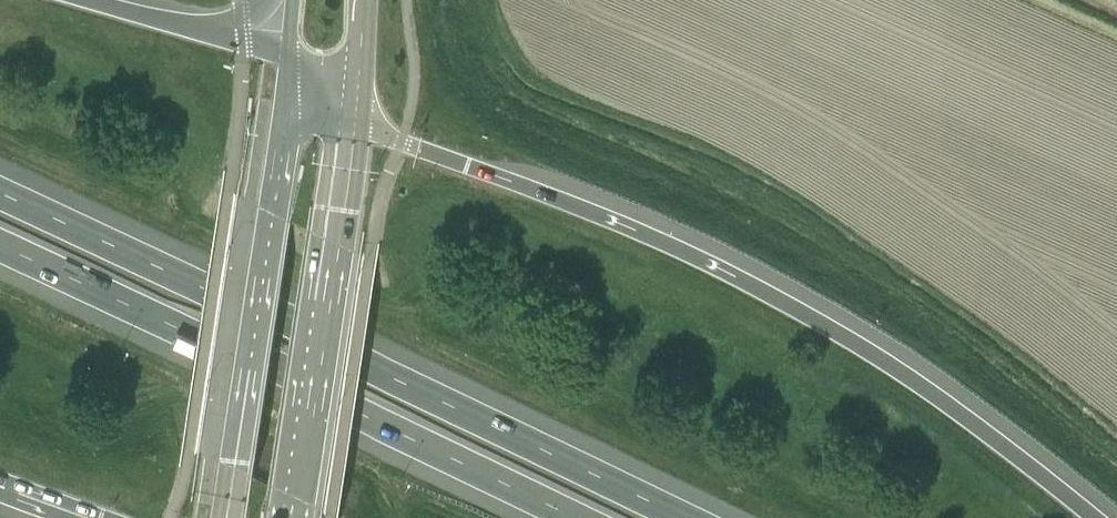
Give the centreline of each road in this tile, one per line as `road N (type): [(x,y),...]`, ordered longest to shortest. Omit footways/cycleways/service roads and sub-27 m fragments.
road 1 (motorway): [(1101,517),(904,371),(745,276),(356,125)]
road 2 (motorway): [(692,517),(0,187)]
road 3 (motorway): [(0,253),(559,517)]
road 4 (primary): [(279,125),(220,517)]
road 5 (primary): [(299,517),(356,125)]
road 6 (motorway): [(289,54),(86,0)]
road 7 (primary): [(356,125),(363,0)]

